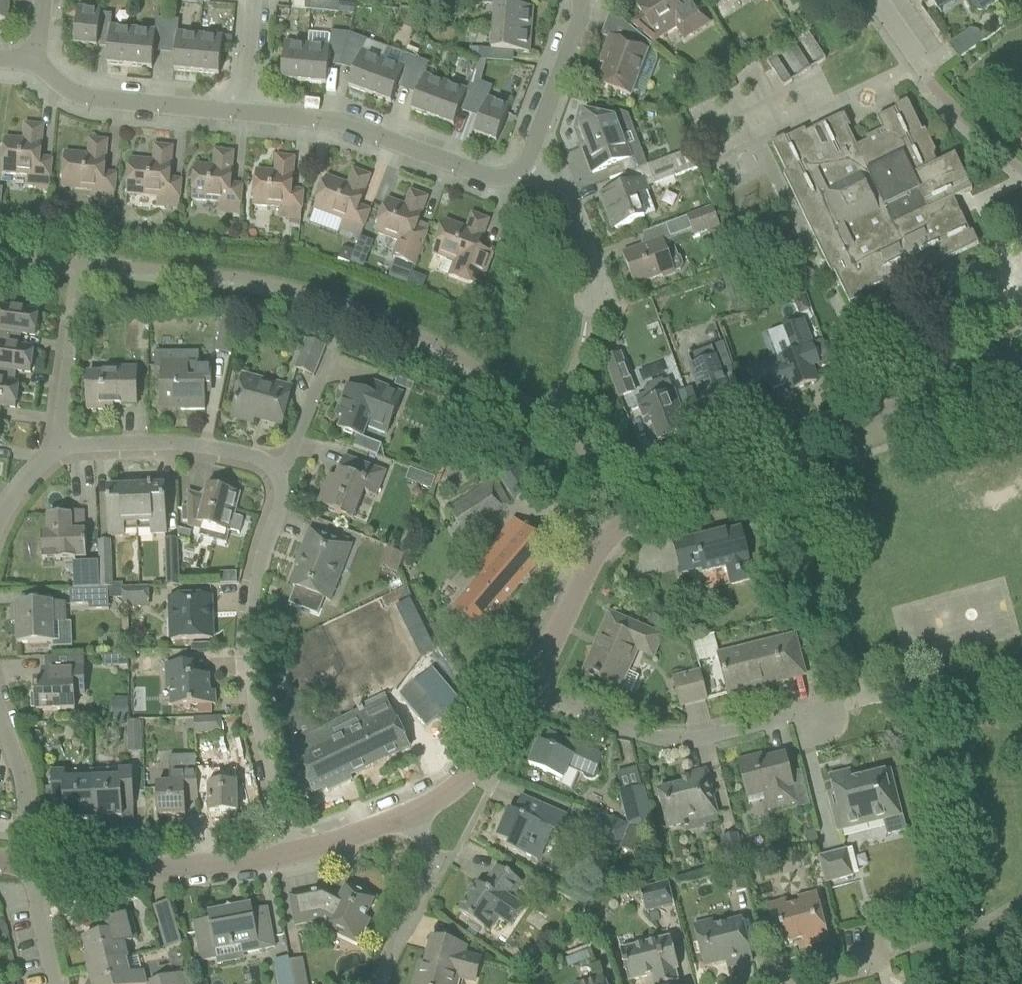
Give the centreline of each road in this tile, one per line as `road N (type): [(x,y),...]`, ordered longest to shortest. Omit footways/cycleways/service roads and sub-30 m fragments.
road 1 (residential): [(530,689),(580,578),(628,517),(745,463),(1021,362)]
road 2 (residential): [(288,856),(251,702),(248,634),(282,499),(277,473)]
road 3 (residential): [(823,712),(671,740),(530,689)]
road 4 (residential): [(522,170),(495,179),(341,122),(242,113)]
road 5 (residential): [(23,863),(156,869),(288,856)]
road 6 (residential): [(277,473),(214,448),(59,448)]
road 7 (residential): [(242,113),(82,97),(36,68)]
road 8 (residential): [(380,983),(428,865),(407,816)]
road 9 (residential): [(407,816),(458,785),(530,689)]
road 10 (residential): [(522,170),(579,0)]
road 11 (residential): [(588,315),(592,283),(565,206),(522,170)]
road 12 (residential): [(23,863),(23,789),(0,714)]
road 13 (residential): [(277,473),(331,353)]
road 14 (residential): [(59,448),(75,323)]
road 15 (residential): [(288,856),(407,816)]
road 16 (residential): [(54,983),(23,863)]

